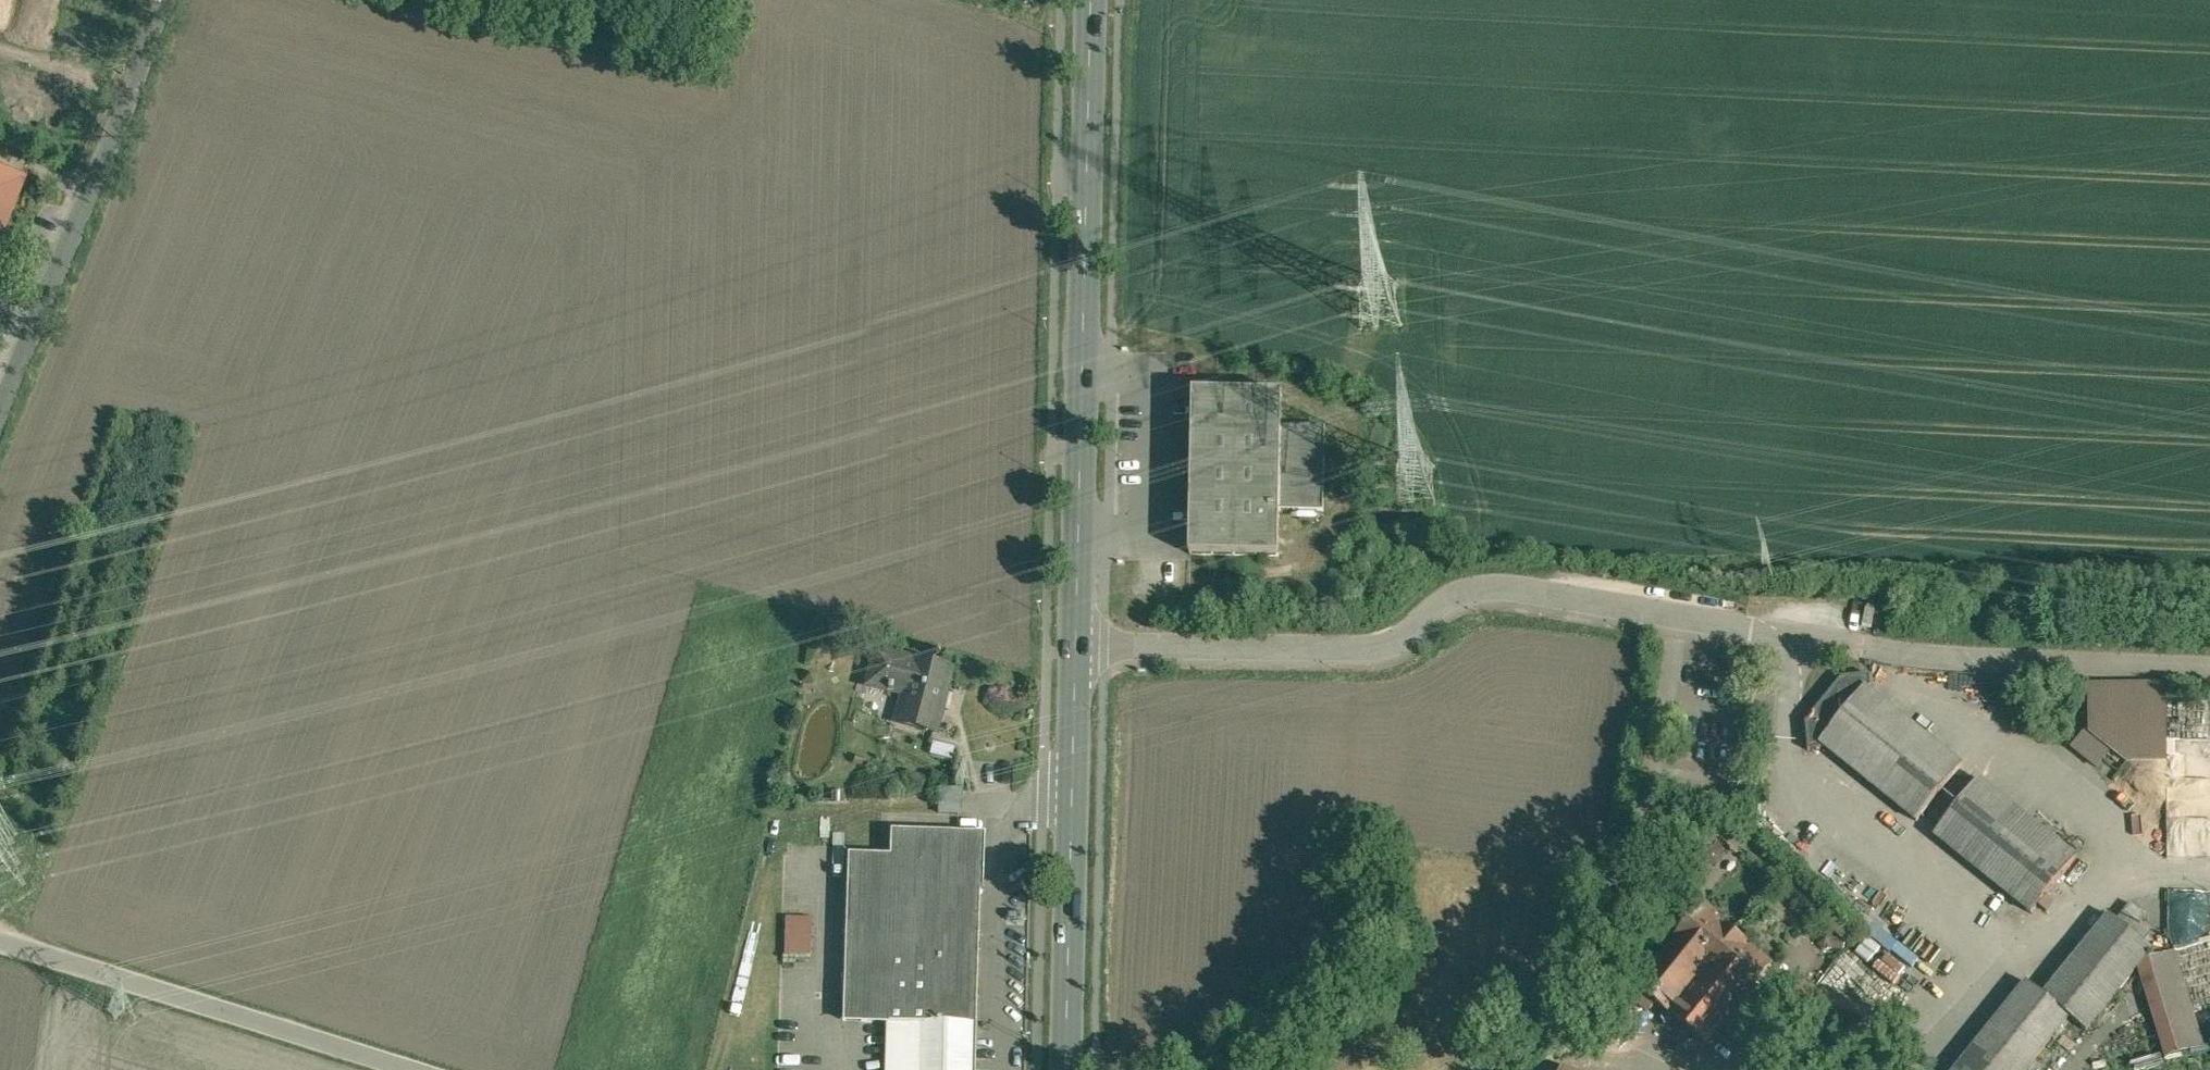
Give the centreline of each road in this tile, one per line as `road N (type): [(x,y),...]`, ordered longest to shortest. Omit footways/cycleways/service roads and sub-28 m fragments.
road 1 (residential): [(1075,645),(1350,644),(1502,588),(1804,640)]
road 2 (secondary): [(1092,0),(1075,645)]
road 3 (unclassified): [(0,941),(420,1069)]
road 4 (unclassified): [(157,0),(145,49),(0,407)]
road 5 (secondary): [(1075,645),(1064,1069)]

